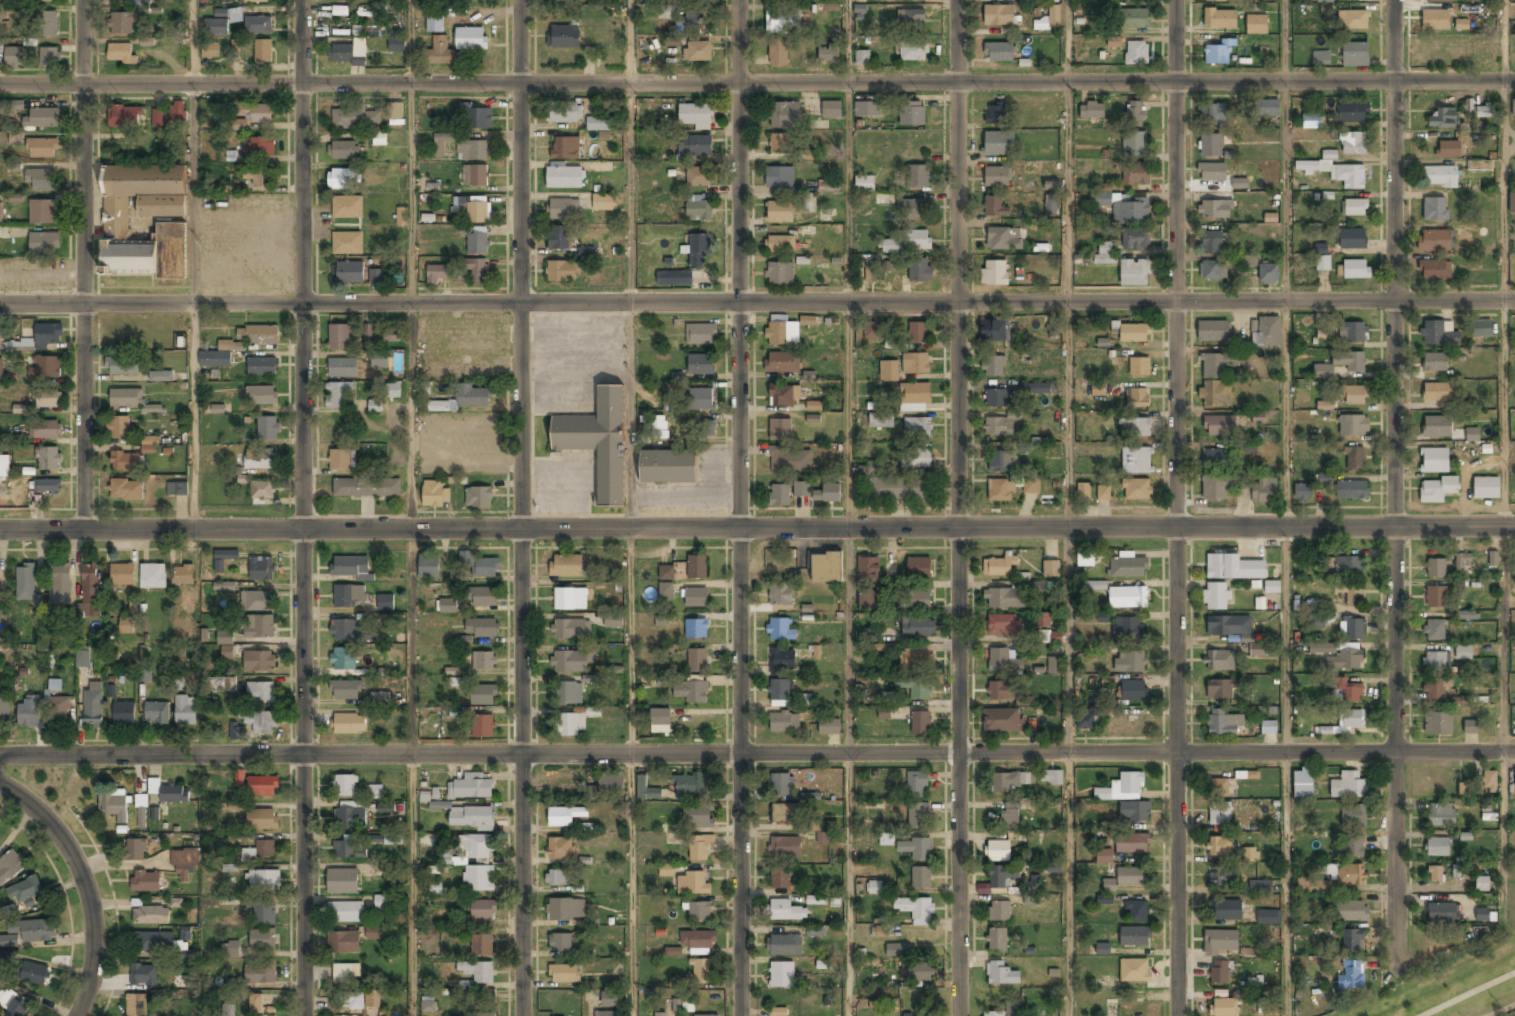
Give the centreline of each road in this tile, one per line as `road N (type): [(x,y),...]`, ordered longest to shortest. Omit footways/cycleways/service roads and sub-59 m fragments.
road 1 (residential): [(1514,753),(0,756)]
road 2 (tertiary): [(1514,527),(0,530)]
road 3 (residential): [(1514,301),(0,304)]
road 4 (residential): [(1514,81),(0,83)]
road 5 (residential): [(303,0),(304,1015)]
road 6 (residential): [(739,0),(740,1015)]
road 7 (residential): [(958,0),(959,1015)]
road 8 (residential): [(1175,0),(1175,1015)]
road 9 (residential): [(521,0),(521,1015)]
road 10 (residential): [(1395,0),(1397,971)]
road 11 (residential): [(84,0),(84,530)]
road 12 (residential): [(77,1015),(95,943),(82,878),(44,817),(0,784)]

